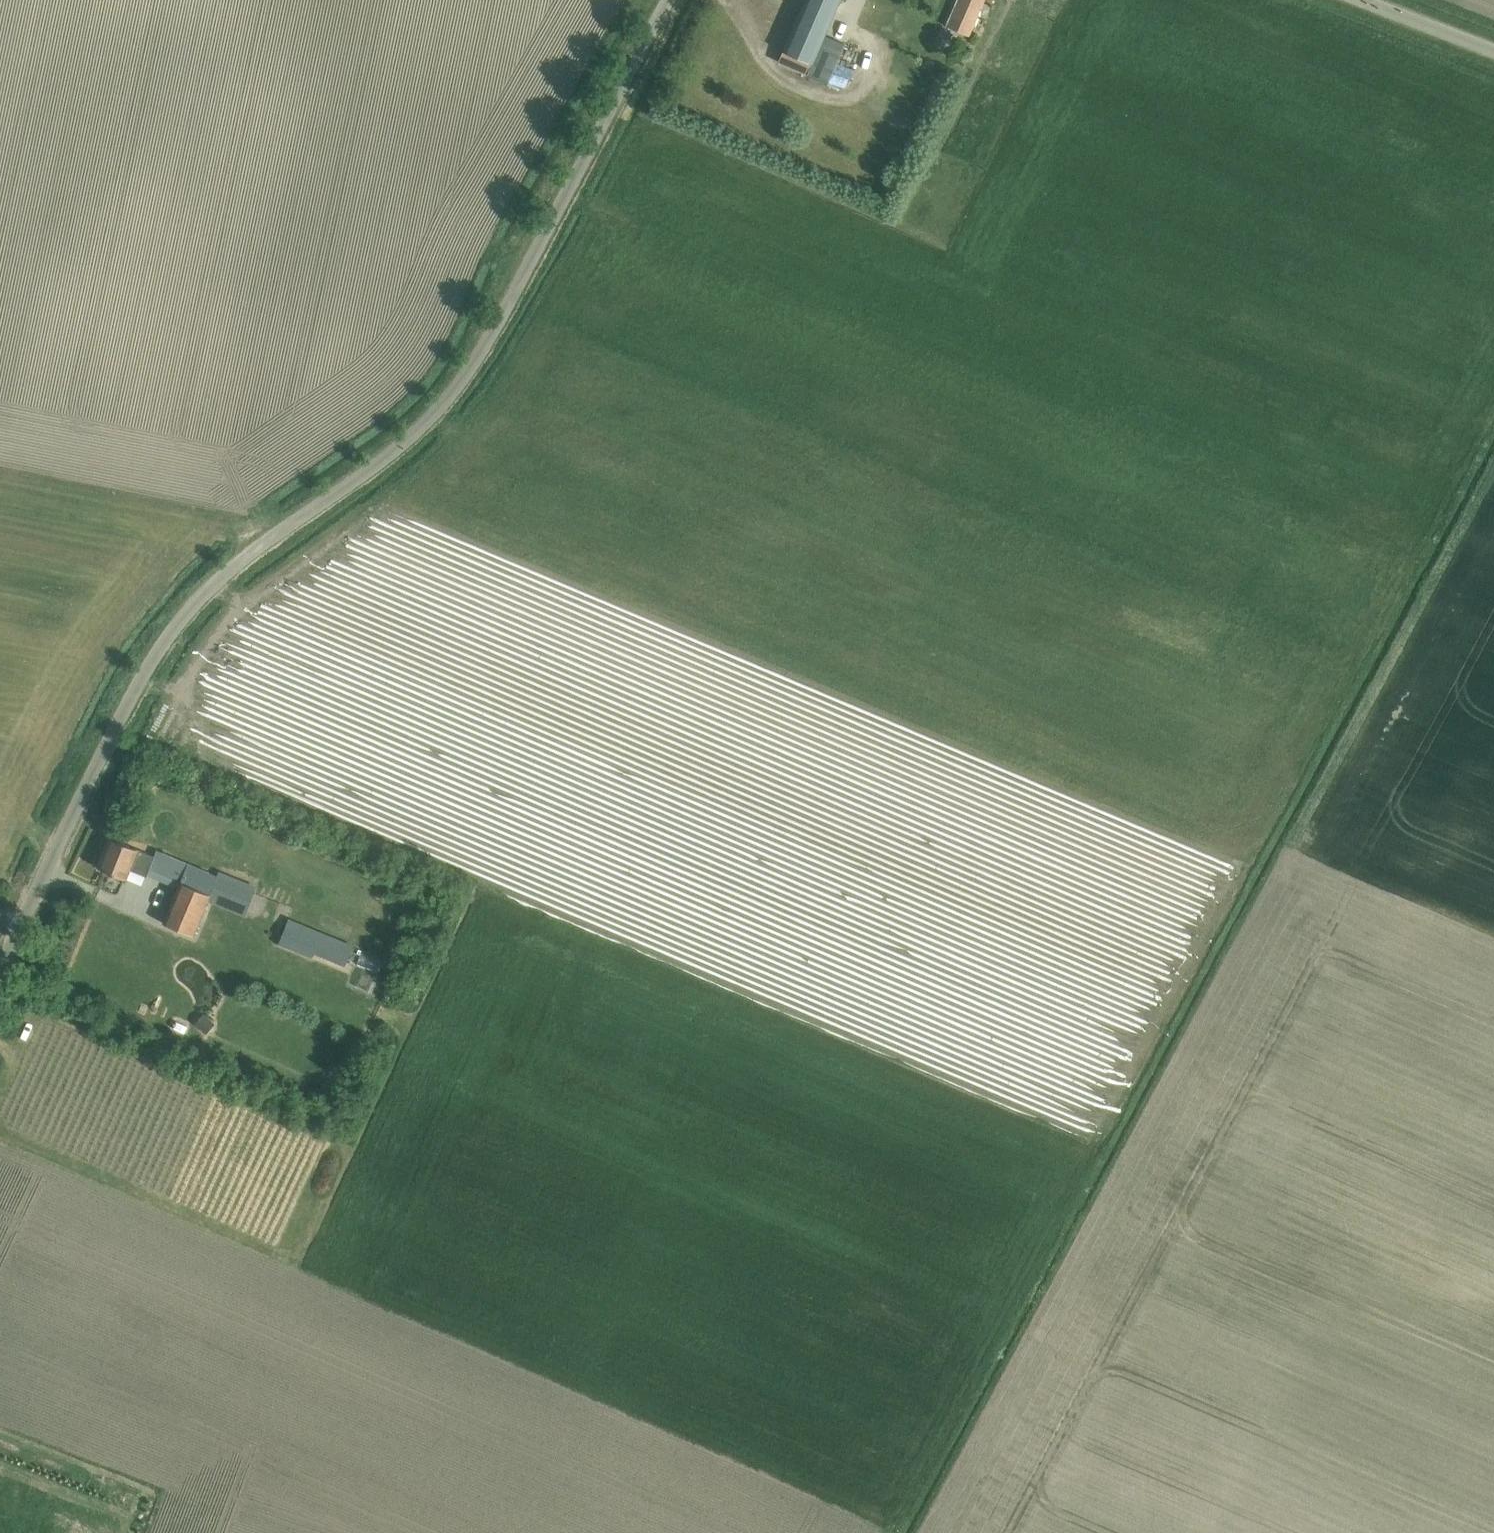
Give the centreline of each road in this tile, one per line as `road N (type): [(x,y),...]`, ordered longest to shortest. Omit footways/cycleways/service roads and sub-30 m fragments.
road 1 (unclassified): [(0,966),(160,648),(206,589),(413,433),(461,380),(667,0)]
road 2 (unclassified): [(1493,50),(1362,0)]

